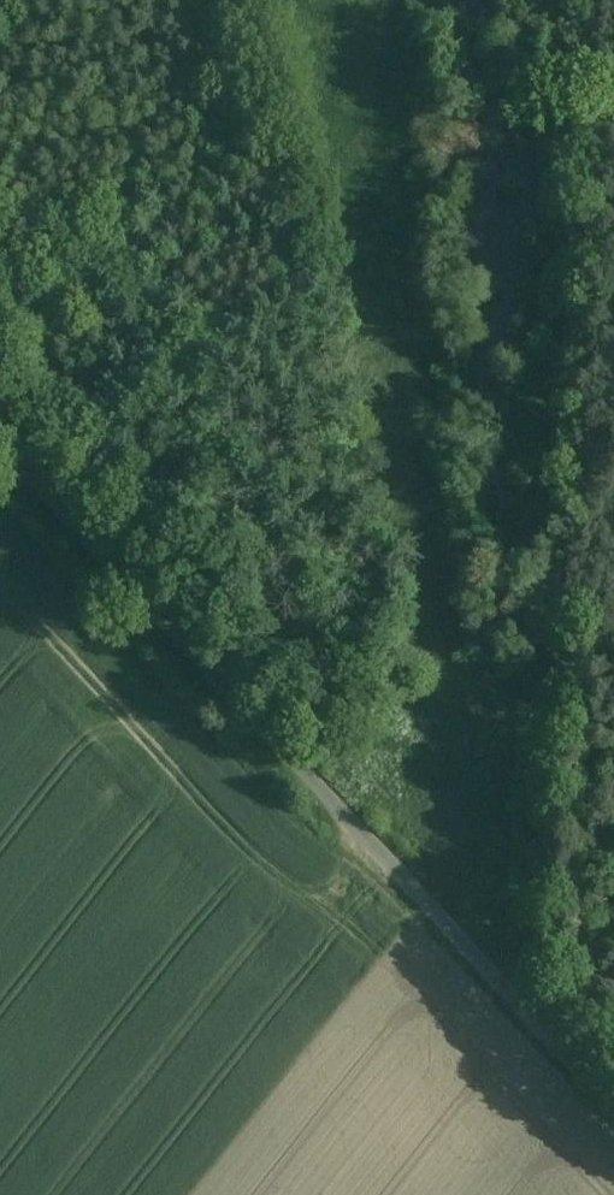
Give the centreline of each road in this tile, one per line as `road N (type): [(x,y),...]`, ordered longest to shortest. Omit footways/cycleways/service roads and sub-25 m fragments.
road 1 (track): [(534,1023),(579,0)]
road 2 (unclassified): [(613,1108),(0,436)]

